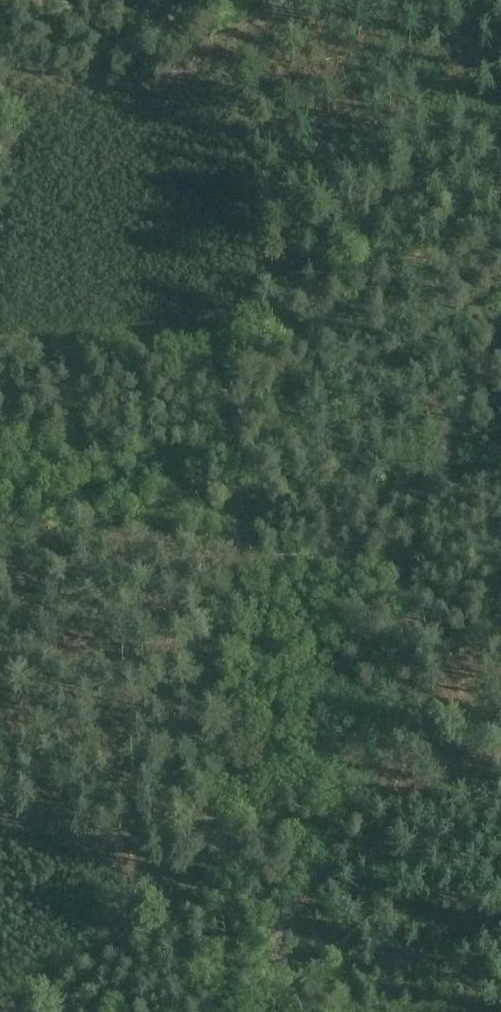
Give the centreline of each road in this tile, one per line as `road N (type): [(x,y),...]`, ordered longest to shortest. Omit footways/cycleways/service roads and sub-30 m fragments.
road 1 (track): [(299,1011),(282,925),(374,797),(396,750),(410,702),(411,556),(500,341)]
road 2 (track): [(282,925),(250,901),(0,823)]
road 3 (track): [(40,0),(147,18),(235,22),(292,0)]

